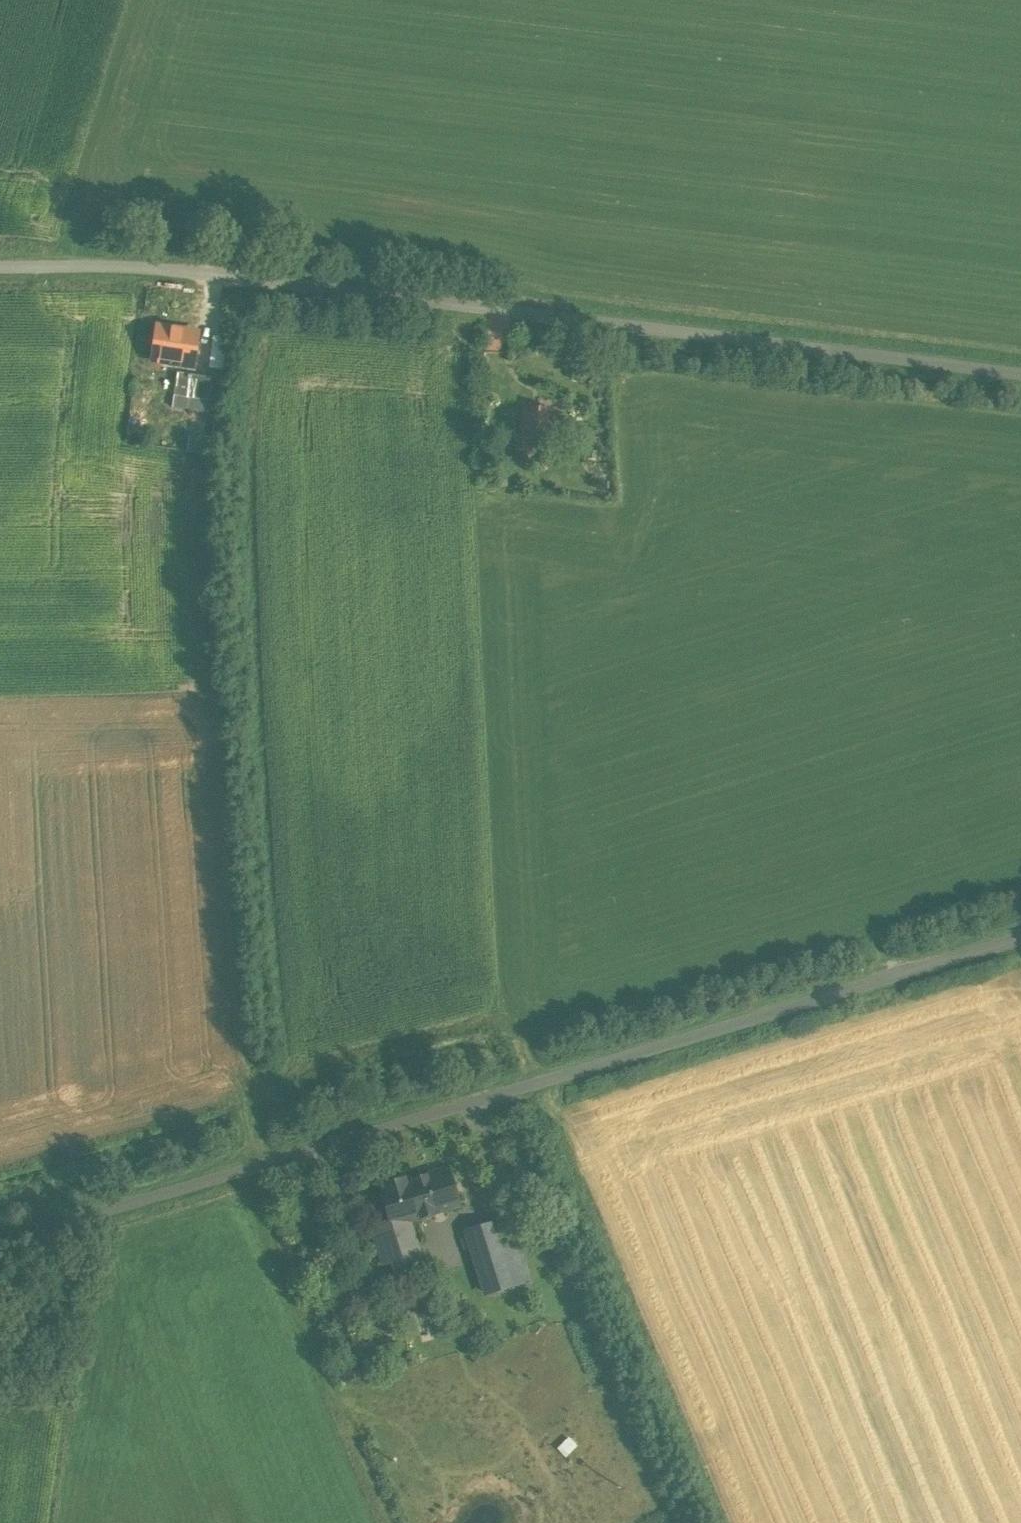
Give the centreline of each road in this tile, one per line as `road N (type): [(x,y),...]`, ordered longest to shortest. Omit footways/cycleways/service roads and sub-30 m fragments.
road 1 (unclassified): [(1020,929),(0,1232)]
road 2 (unclassified): [(1020,377),(230,277),(0,267)]

